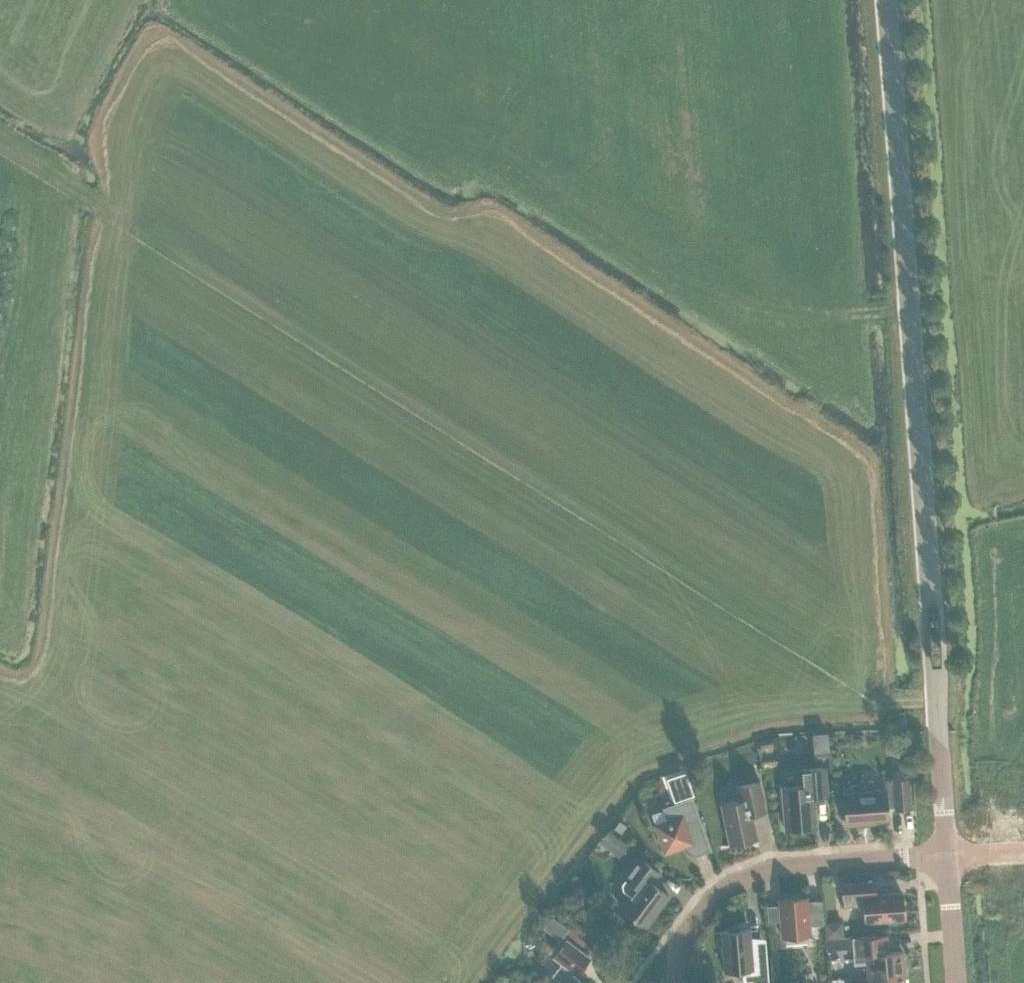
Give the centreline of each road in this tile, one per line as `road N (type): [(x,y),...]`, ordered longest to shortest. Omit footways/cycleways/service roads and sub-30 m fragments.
road 1 (tertiary): [(947,853),(884,0)]
road 2 (residential): [(673,982),(686,930),(706,901),(739,879),(779,863),(947,853)]
road 3 (tertiary): [(956,982),(947,853)]

